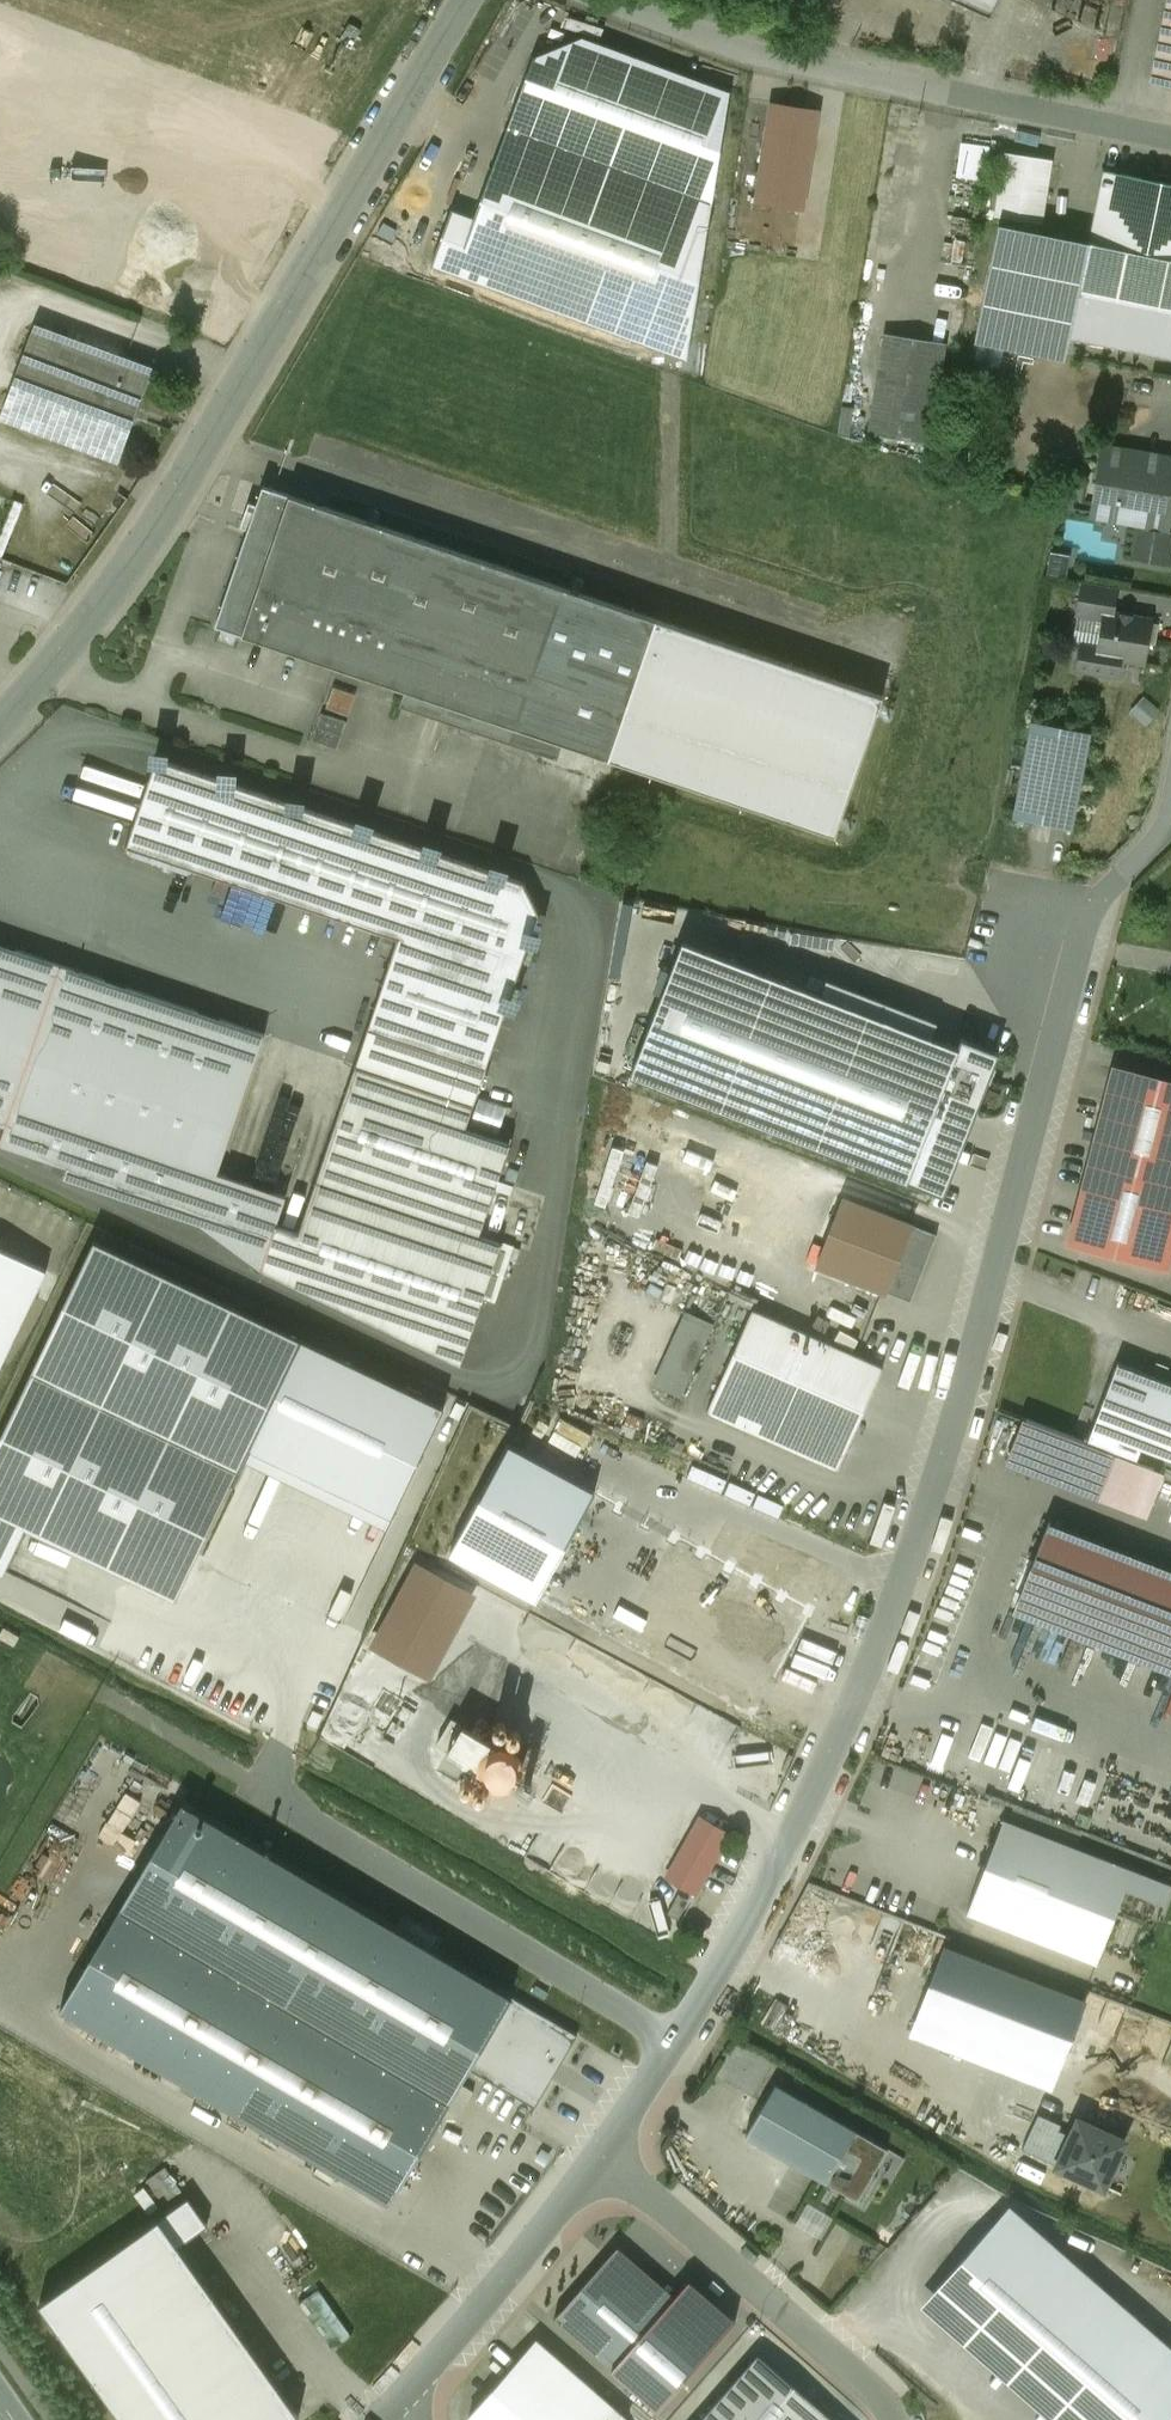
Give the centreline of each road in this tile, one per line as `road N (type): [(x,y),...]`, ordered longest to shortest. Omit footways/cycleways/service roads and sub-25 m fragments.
road 1 (unclassified): [(601,2158),(650,2085),(834,1748),(970,1377),(1095,891),(1161,821),(1170,758)]
road 2 (residential): [(0,730),(165,511),(471,0)]
road 3 (residential): [(645,0),(801,52),(1170,130)]
road 4 (residential): [(896,2419),(875,2384),(601,2158)]
road 5 (unclassified): [(385,2417),(478,2316),(601,2158)]

